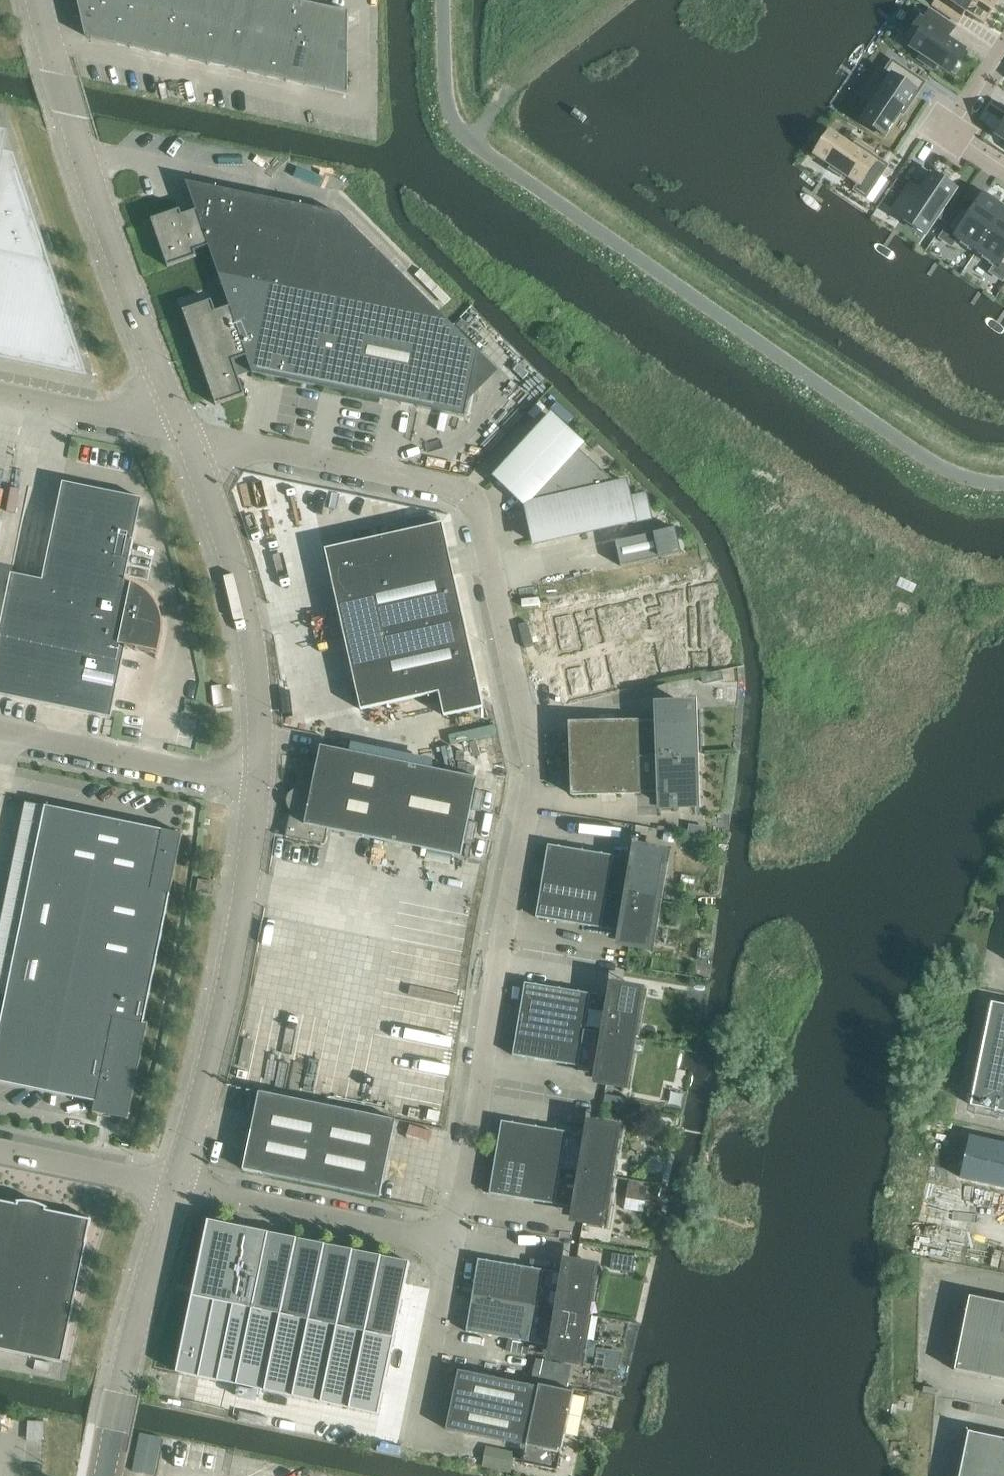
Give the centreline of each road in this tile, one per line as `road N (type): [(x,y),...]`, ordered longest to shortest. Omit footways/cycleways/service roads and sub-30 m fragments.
road 1 (unclassified): [(176,1187),(453,1243),(533,795),(466,494),(454,484),(188,432)]
road 2 (unclassified): [(188,432),(113,237),(40,0)]
road 3 (unclassified): [(176,1187),(225,996),(258,782)]
road 4 (unclassified): [(258,782),(249,619),(188,432)]
road 5 (unclassified): [(104,1475),(176,1187)]
road 6 (unclassified): [(0,730),(258,782)]
road 7 (unclassified): [(188,432),(0,393)]
road 8 (unclassified): [(176,1187),(0,1150)]
road 9 (residential): [(1003,175),(945,137),(1003,47)]

